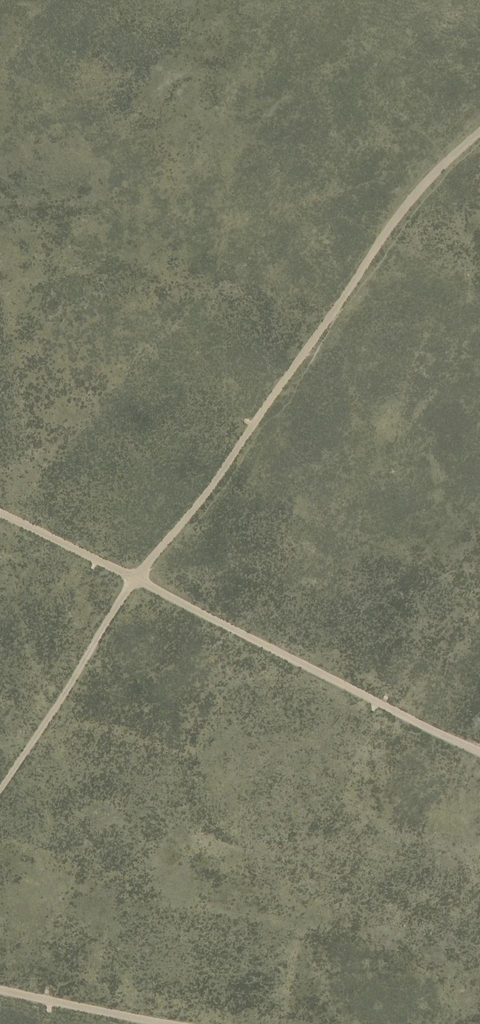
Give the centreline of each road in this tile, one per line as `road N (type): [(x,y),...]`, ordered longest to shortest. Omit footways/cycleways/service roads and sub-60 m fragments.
road 1 (track): [(0,789),(137,576),(220,477),(395,220),(479,132)]
road 2 (track): [(0,514),(479,752)]
road 3 (track): [(0,990),(166,1023)]

